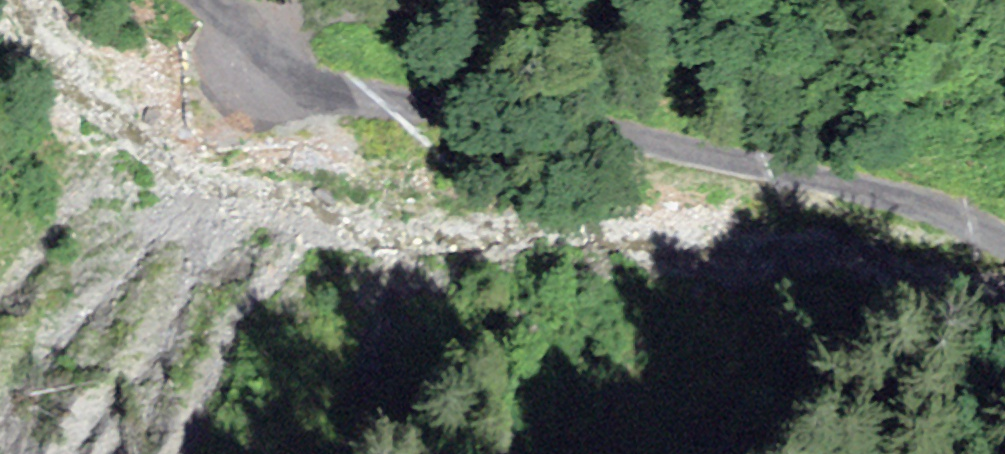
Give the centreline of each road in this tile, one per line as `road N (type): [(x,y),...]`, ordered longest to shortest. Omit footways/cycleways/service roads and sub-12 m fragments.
road 1 (track): [(1004,243),(868,190),(437,103),(286,59),(201,0)]
road 2 (track): [(231,27),(397,0)]

